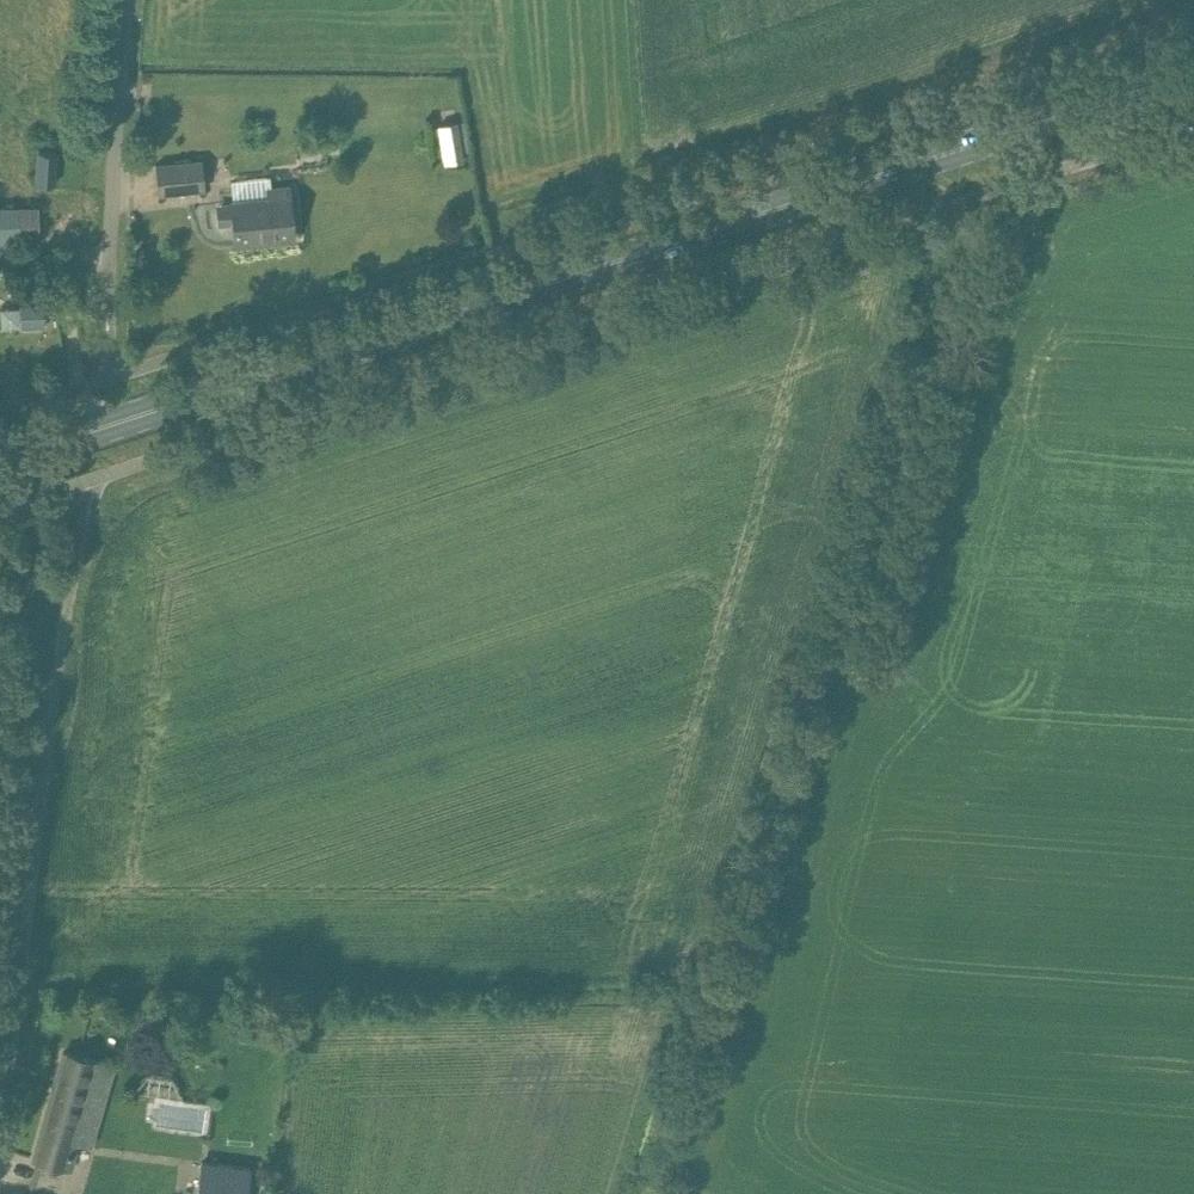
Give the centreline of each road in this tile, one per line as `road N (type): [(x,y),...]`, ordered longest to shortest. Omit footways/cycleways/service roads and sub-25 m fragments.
road 1 (primary): [(0,460),(1193,73)]
road 2 (unclassified): [(0,1055),(34,770),(97,478)]
road 3 (unclassified): [(108,377),(127,0)]

